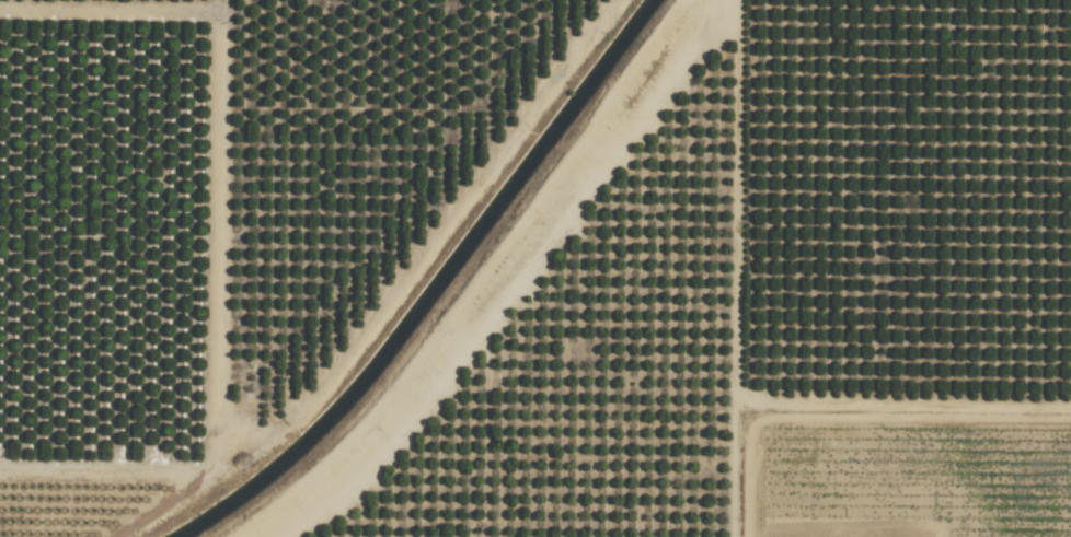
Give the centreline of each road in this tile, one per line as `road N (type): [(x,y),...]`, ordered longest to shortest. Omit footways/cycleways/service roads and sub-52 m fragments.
road 1 (residential): [(725,536),(725,0)]

